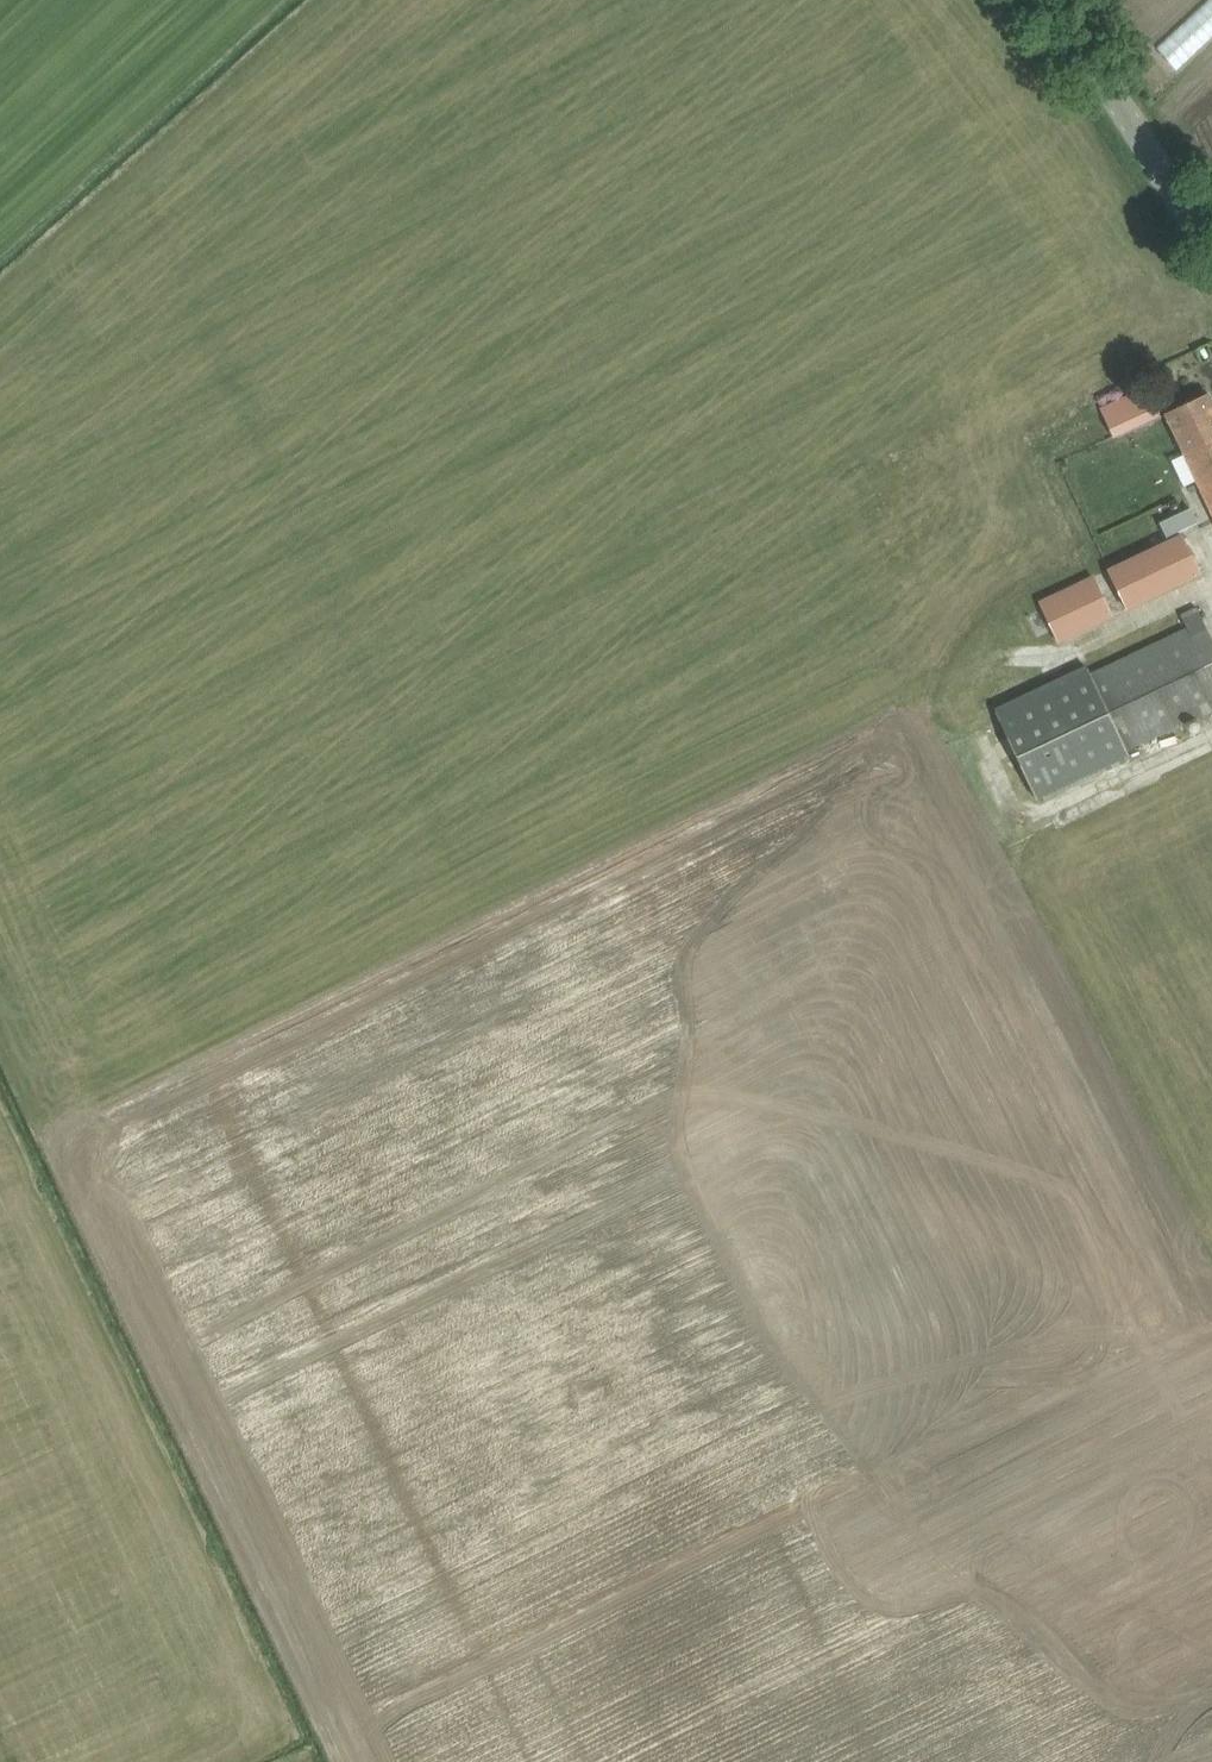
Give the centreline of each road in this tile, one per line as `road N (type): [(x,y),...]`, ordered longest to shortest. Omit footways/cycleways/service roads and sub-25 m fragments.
road 1 (track): [(212,1039),(995,659),(1068,658)]
road 2 (tertiary): [(1211,243),(1058,0)]

